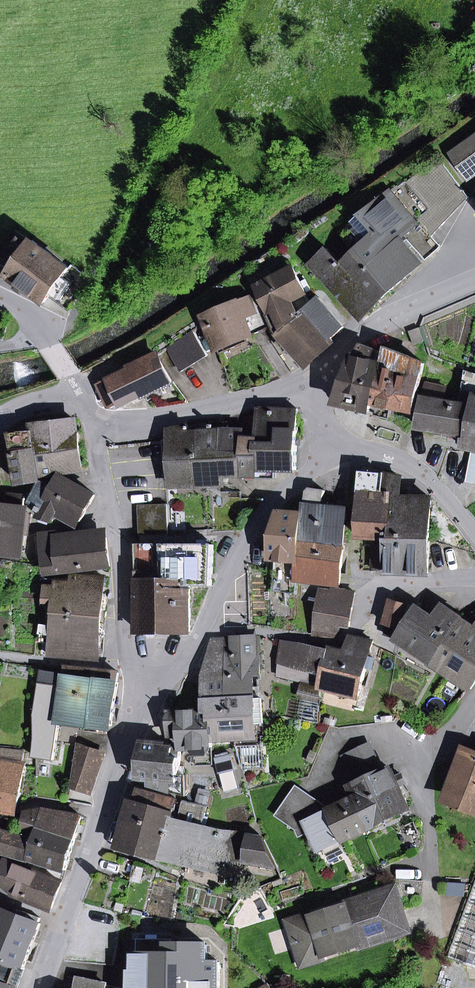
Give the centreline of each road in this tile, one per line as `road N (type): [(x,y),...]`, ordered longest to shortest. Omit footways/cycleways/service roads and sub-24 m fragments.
road 1 (residential): [(146,697),(183,663),(270,506),(339,449)]
road 2 (residential): [(146,697),(131,664),(119,540),(93,417)]
road 3 (residential): [(65,920),(146,697)]
road 4 (tertiary): [(305,383),(240,406),(109,422),(93,417)]
road 5 (tertiary): [(305,383),(381,321),(474,279)]
road 6 (residential): [(339,449),(378,452),(422,471),(474,534)]
road 7 (residential): [(474,578),(397,589),(364,618)]

